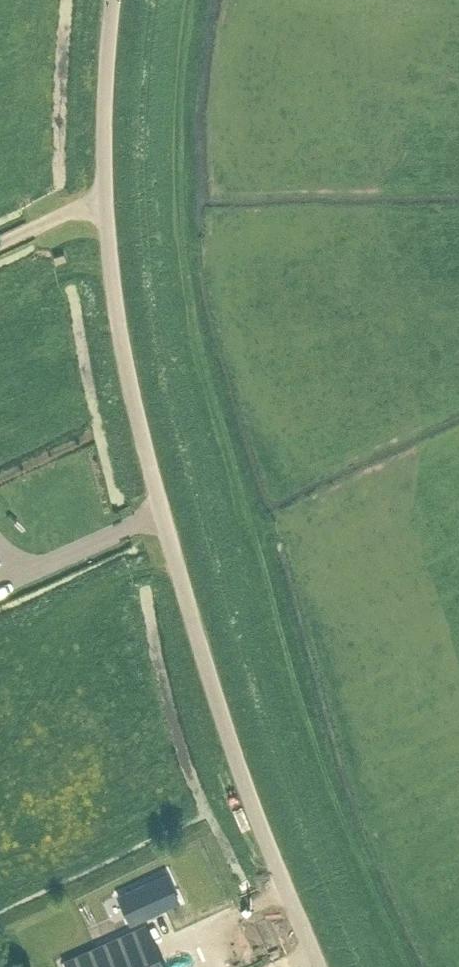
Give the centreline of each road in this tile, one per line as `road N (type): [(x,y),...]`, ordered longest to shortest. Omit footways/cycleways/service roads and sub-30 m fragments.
road 1 (unclassified): [(319,966),(215,696),(127,372),(106,212),(112,0)]

